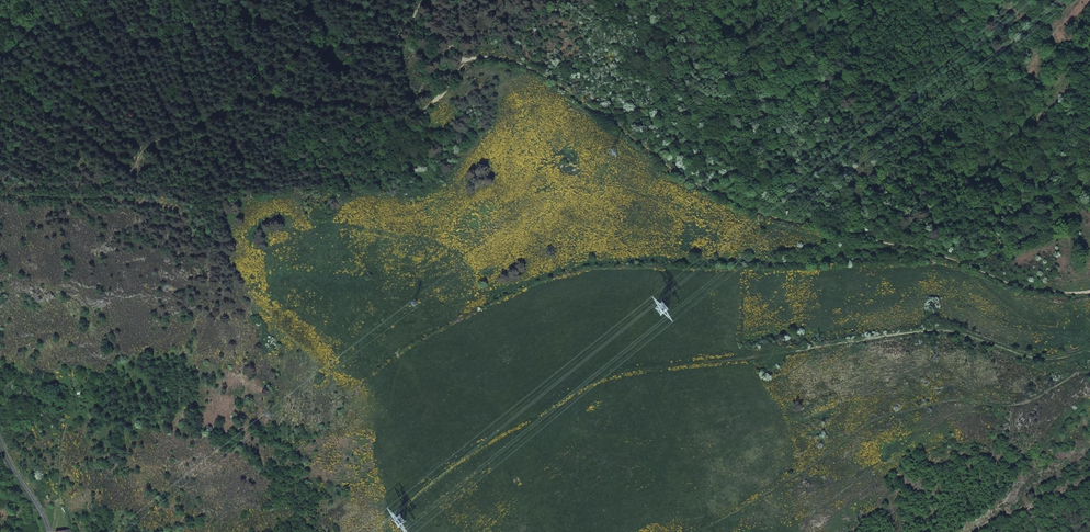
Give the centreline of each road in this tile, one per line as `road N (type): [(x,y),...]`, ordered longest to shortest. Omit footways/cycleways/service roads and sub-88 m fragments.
road 1 (track): [(1089,292),(1010,283),(944,255),(757,214),(518,64),(469,60),(433,102),(413,108),(405,46),(422,0)]
road 2 (track): [(1089,349),(1041,359),(957,332),(919,331),(621,373),(487,442),(404,509)]
road 3 (track): [(136,181),(153,144),(218,121),(246,98),(413,108)]

